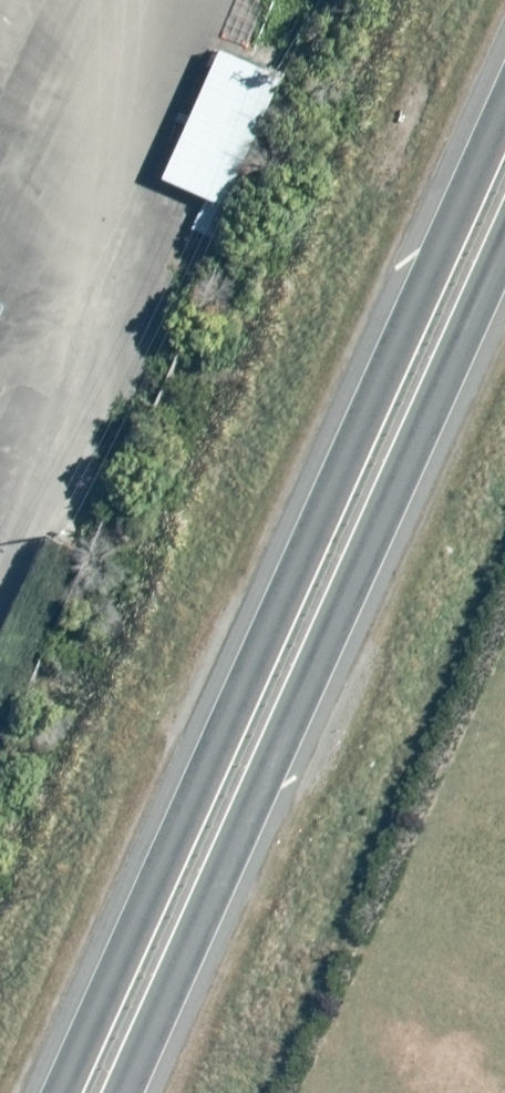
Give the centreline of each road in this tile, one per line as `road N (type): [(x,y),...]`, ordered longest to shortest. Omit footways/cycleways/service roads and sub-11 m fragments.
road 1 (trunk): [(48,1092),(504,78)]
road 2 (trunk): [(504,269),(133,1092)]

